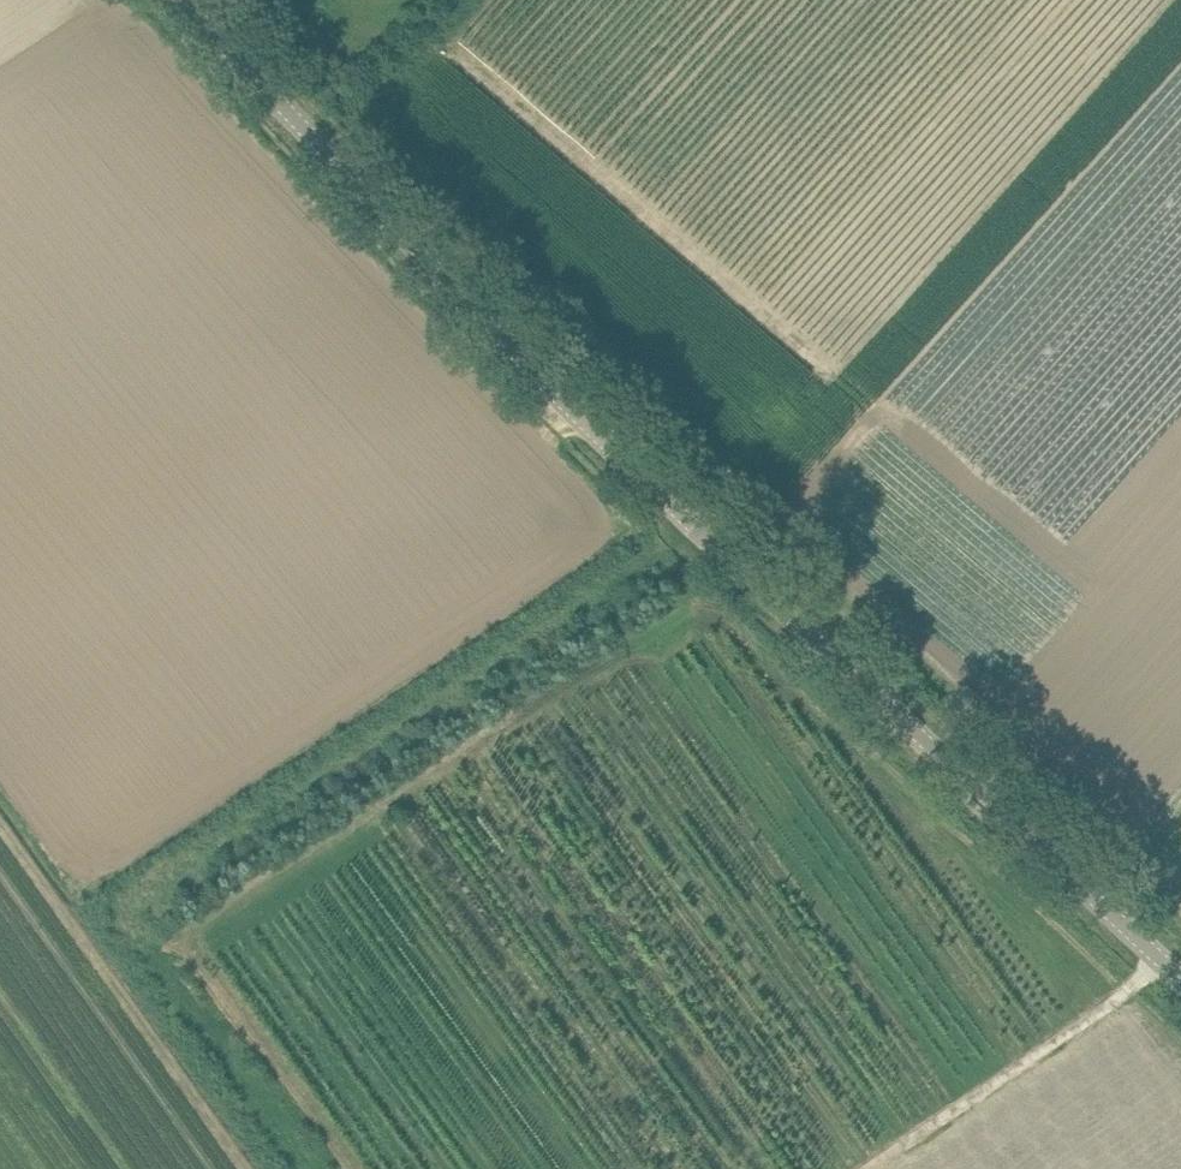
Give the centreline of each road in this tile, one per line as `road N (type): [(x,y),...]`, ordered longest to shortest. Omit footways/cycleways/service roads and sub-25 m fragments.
road 1 (tertiary): [(1180,979),(544,382),(182,0)]

